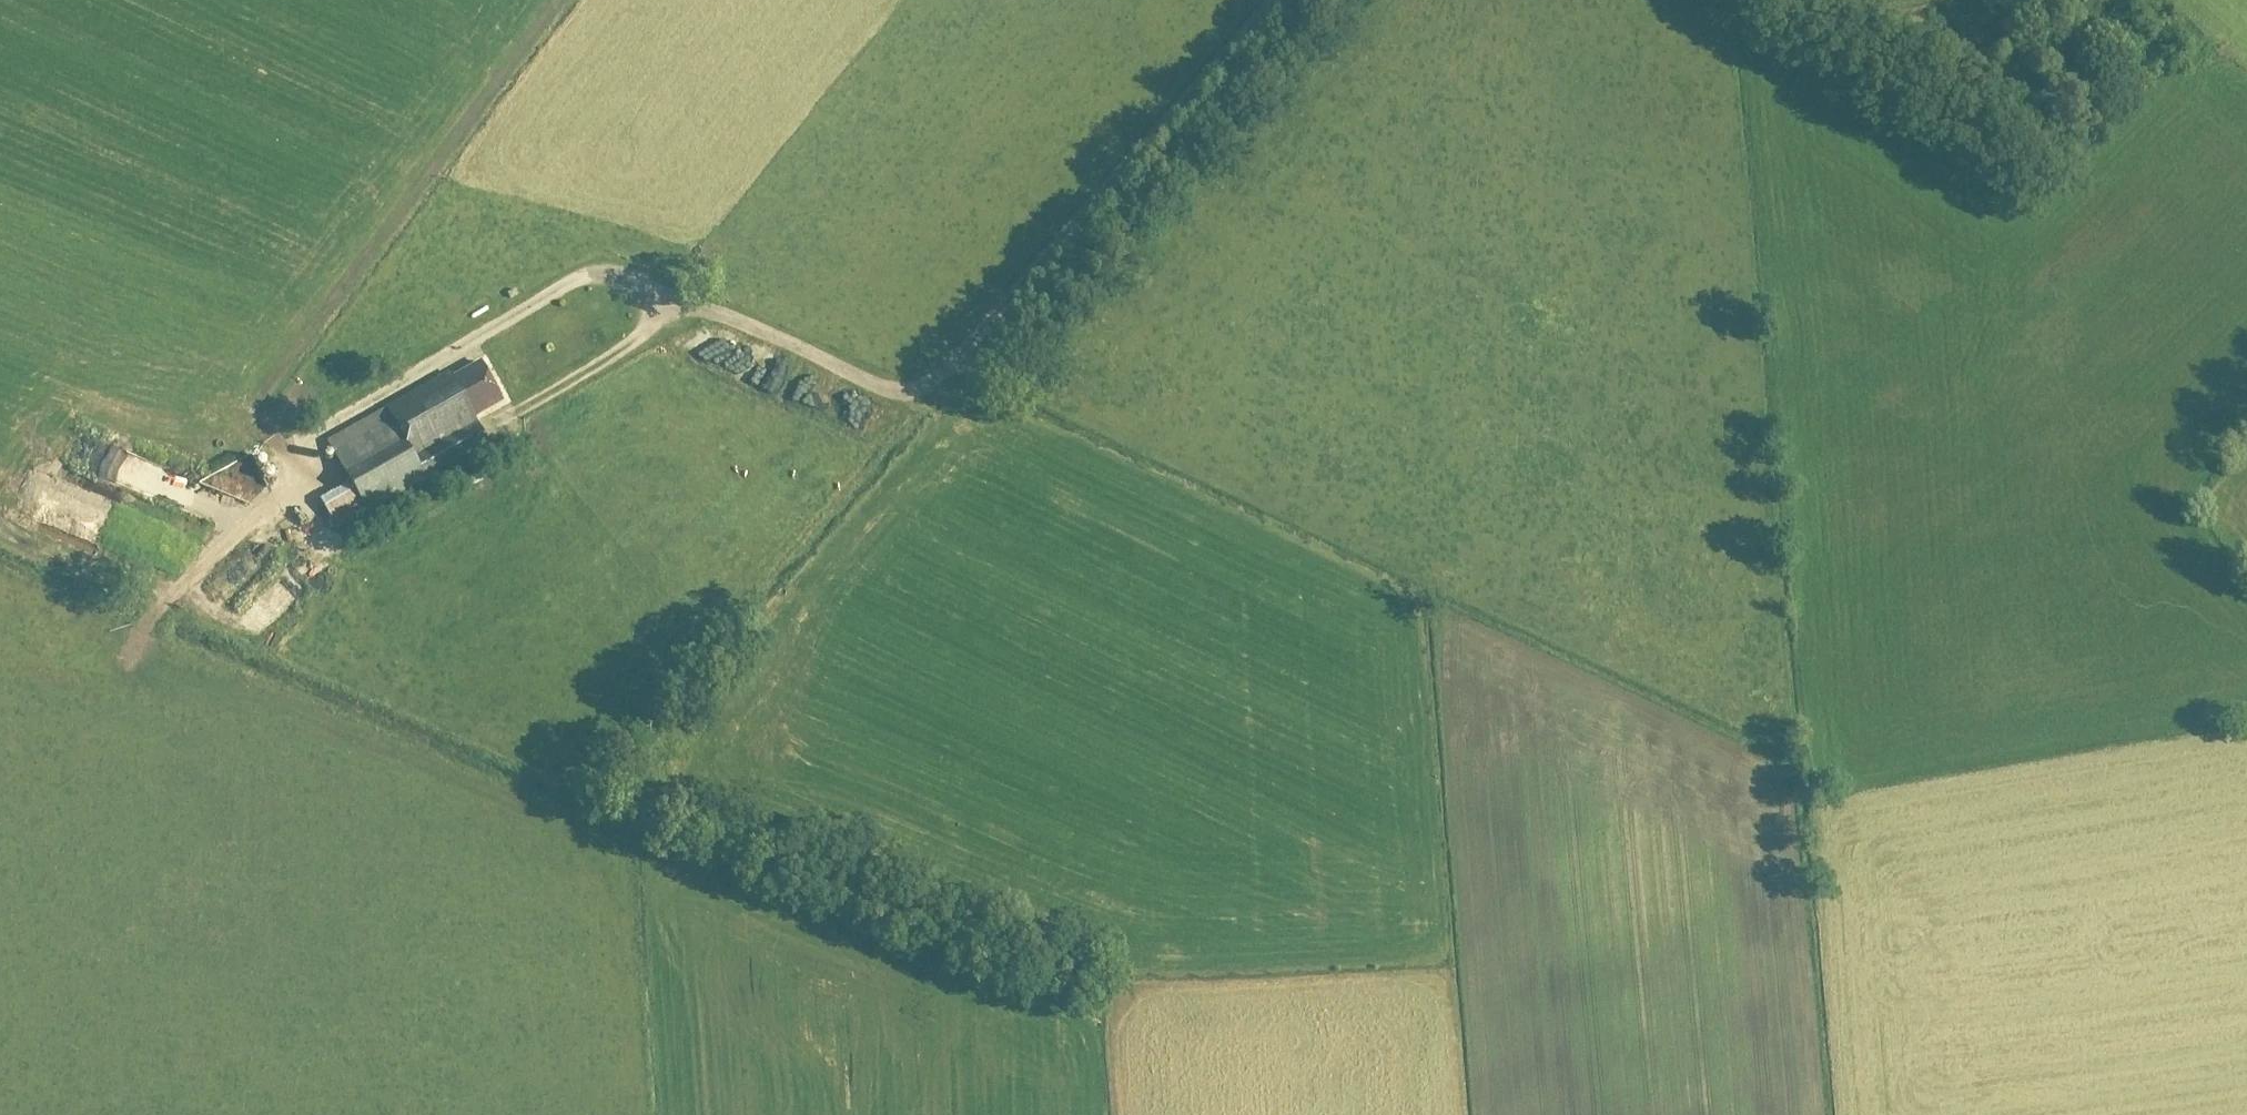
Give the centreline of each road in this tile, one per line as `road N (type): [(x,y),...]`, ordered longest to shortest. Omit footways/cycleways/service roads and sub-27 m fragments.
road 1 (track): [(475,343),(585,279),(605,275),(894,397),(933,385),(1280,0)]
road 2 (track): [(514,416),(632,343),(665,299)]

